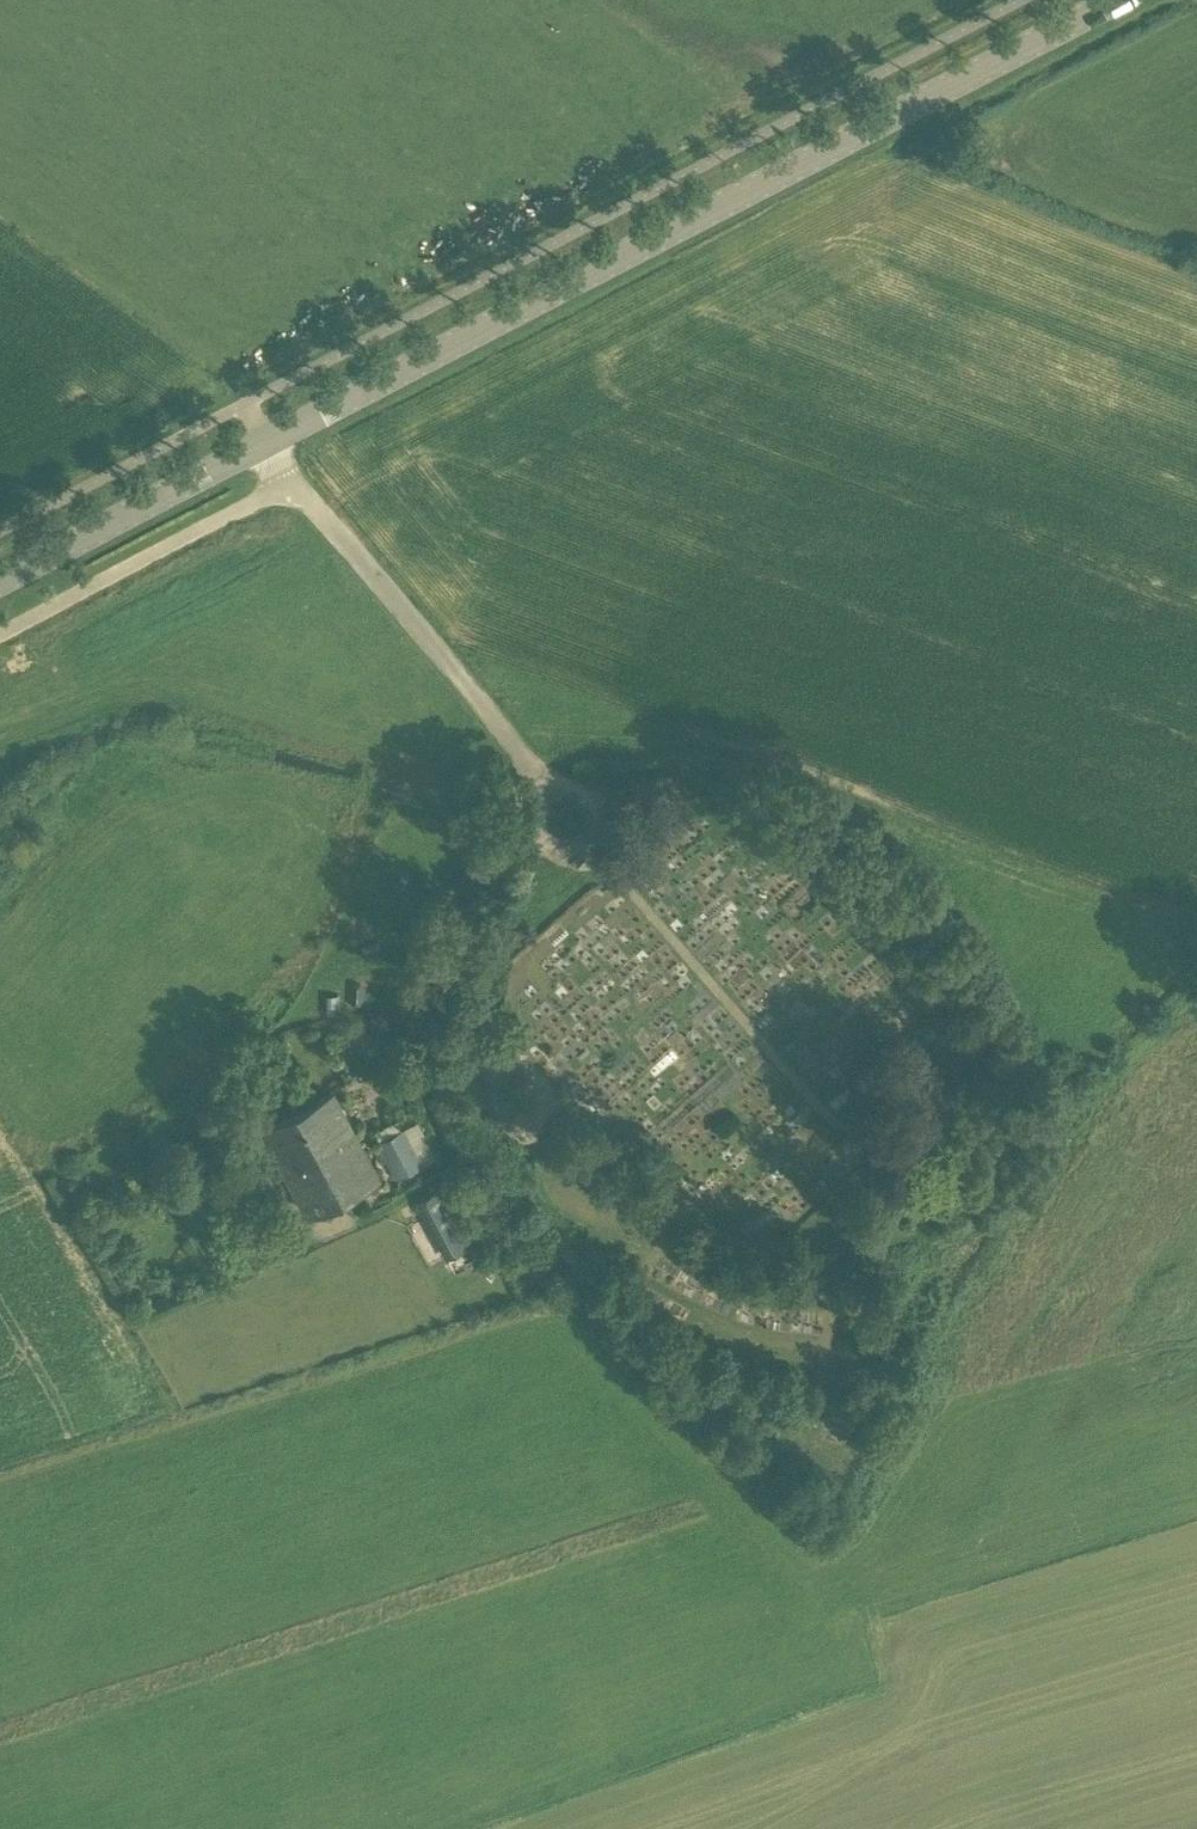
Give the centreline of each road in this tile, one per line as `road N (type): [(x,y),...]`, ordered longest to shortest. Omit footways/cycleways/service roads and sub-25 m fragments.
road 1 (secondary): [(266,440),(1109,0)]
road 2 (unclassified): [(0,642),(295,486),(266,440)]
road 3 (secondary): [(0,580),(266,440)]

